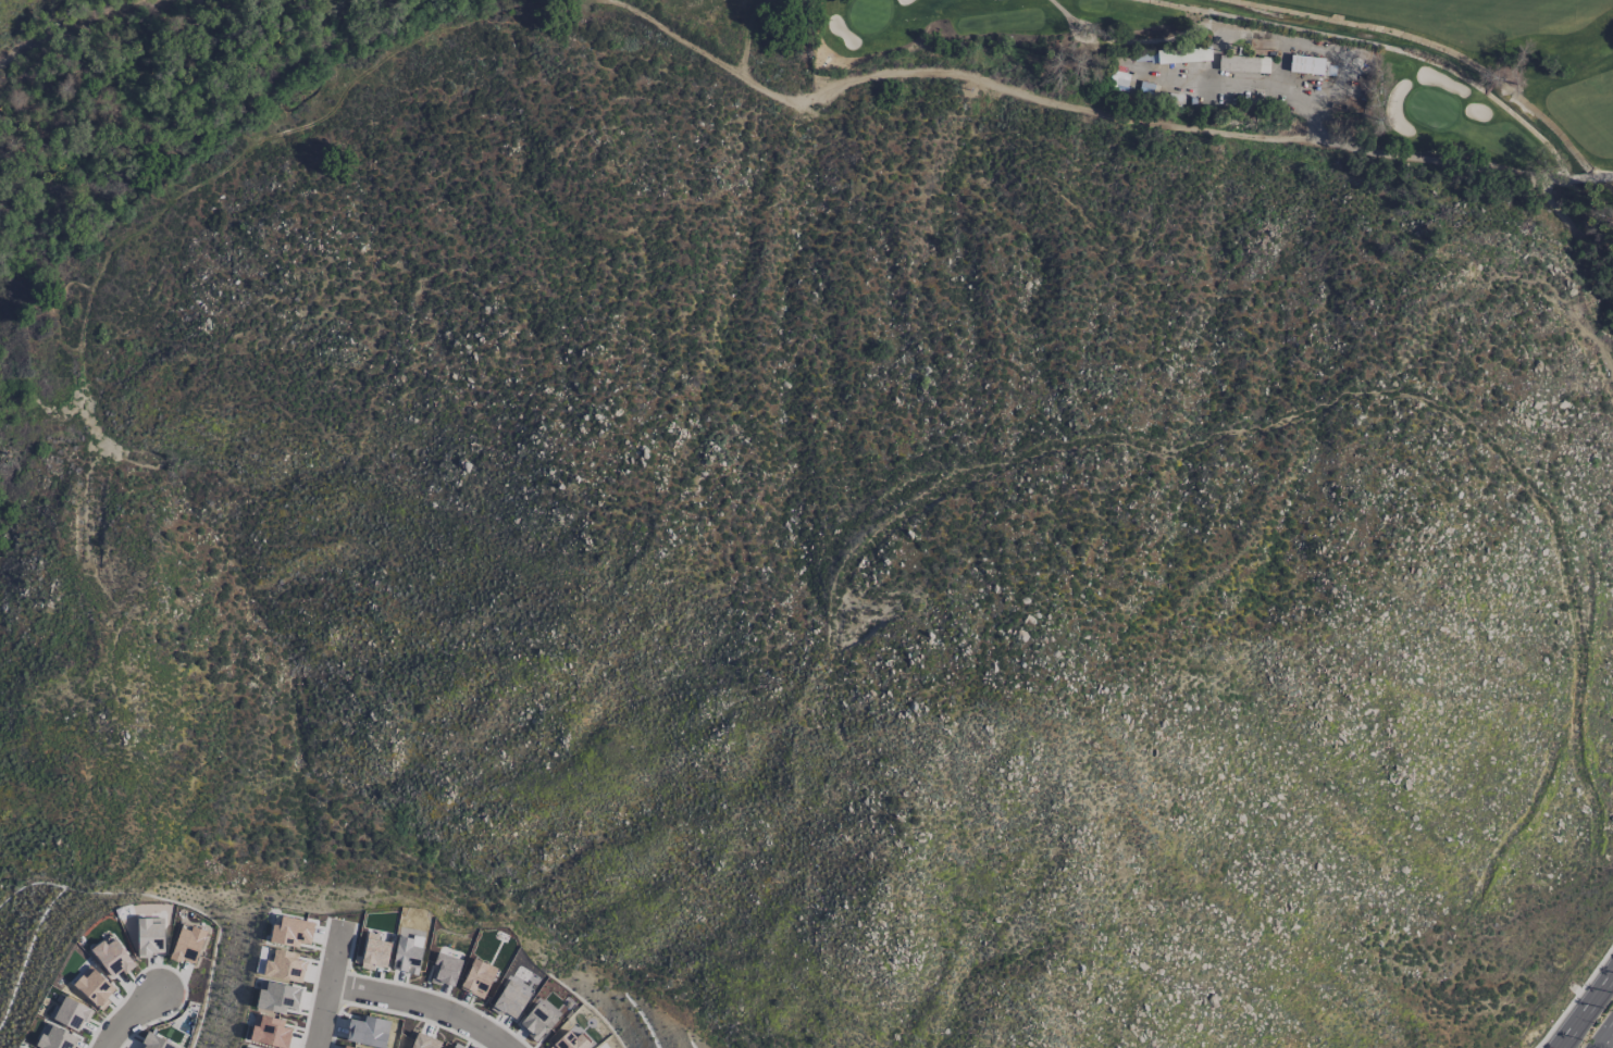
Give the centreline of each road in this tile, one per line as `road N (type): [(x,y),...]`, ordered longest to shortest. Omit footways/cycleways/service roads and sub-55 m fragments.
road 1 (residential): [(330,988),(461,1020),(502,1047)]
road 2 (residential): [(314,1047),(340,923)]

